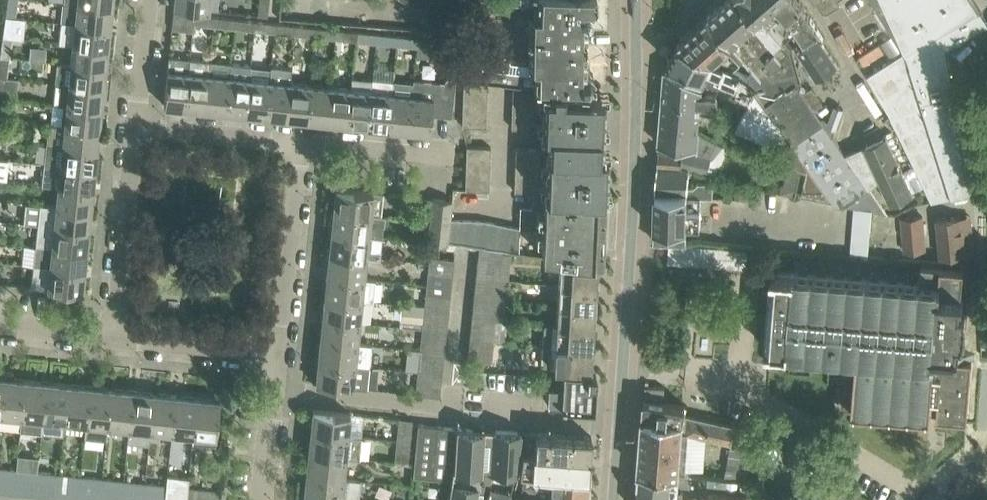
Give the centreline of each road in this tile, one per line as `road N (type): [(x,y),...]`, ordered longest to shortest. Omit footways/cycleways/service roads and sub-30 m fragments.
road 1 (unclassified): [(619,422),(636,0)]
road 2 (residential): [(280,352),(303,144)]
road 3 (residential): [(115,335),(134,127)]
road 4 (residential): [(451,406),(276,390)]
road 5 (residential): [(303,144),(134,127)]
road 6 (residential): [(280,352),(115,335)]
road 7 (residential): [(619,422),(464,409)]
road 8 (residential): [(436,156),(303,144)]
road 9 (residential): [(134,127),(146,0)]

